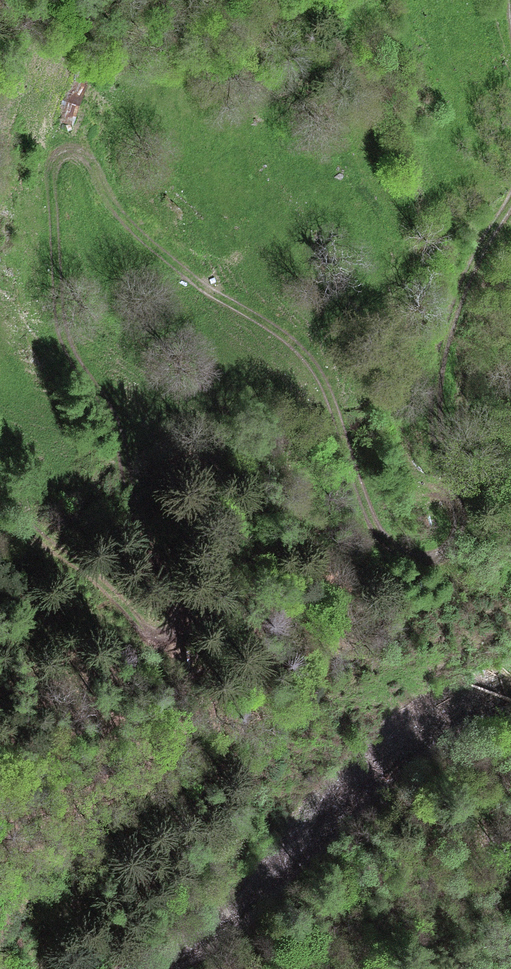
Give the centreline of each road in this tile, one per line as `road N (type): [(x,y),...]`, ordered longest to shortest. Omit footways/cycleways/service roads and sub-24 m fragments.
road 1 (track): [(510,188),(451,315),(437,380),(448,551),(411,561),(363,511),(327,401),(289,342),(166,263),(108,206),(86,160),(58,160),(47,190),(55,289),(70,356),(116,433),(173,615),(162,633),(140,624),(92,576),(0,513)]

